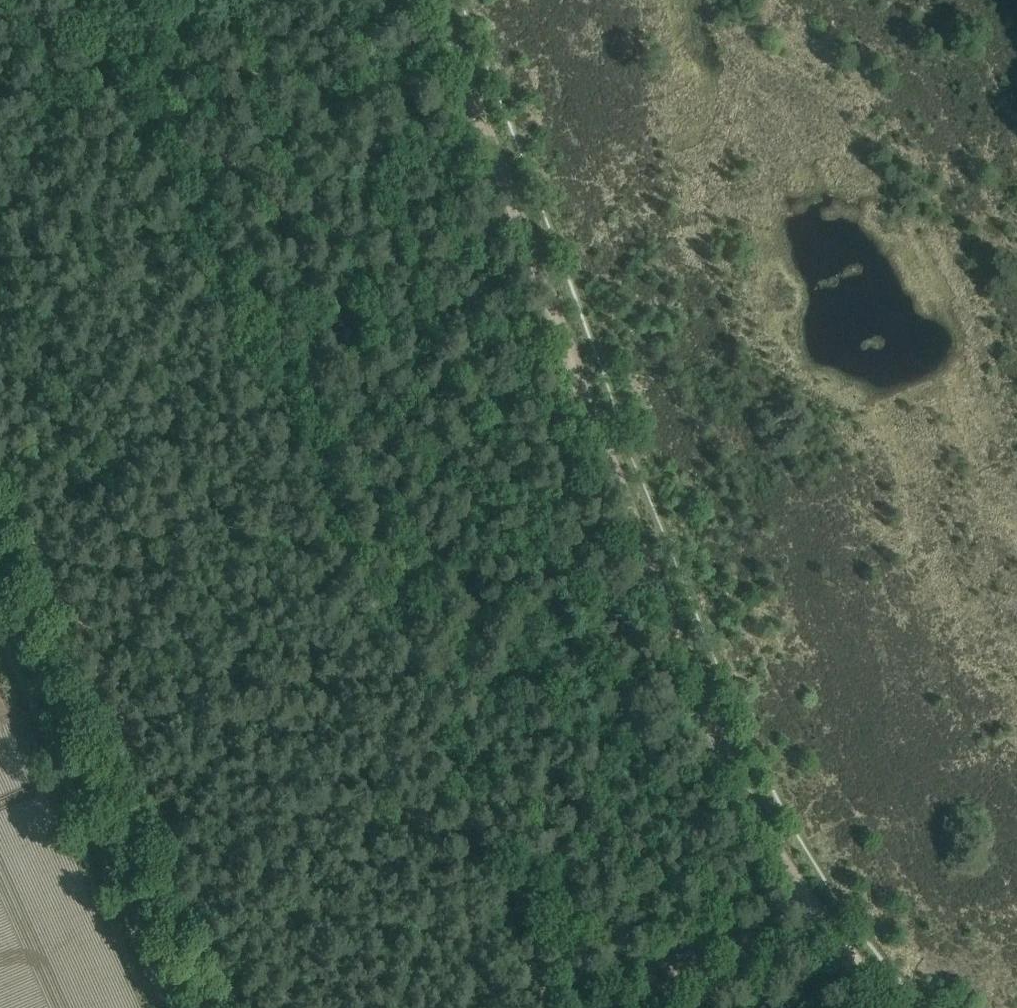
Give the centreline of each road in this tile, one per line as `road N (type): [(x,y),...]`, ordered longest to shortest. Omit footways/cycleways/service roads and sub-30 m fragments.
road 1 (track): [(786,861),(731,773),(685,667),(430,0)]
road 2 (track): [(165,1007),(0,639)]
road 3 (track): [(898,1007),(838,943),(786,861)]
road 4 (track): [(642,970),(802,891)]

